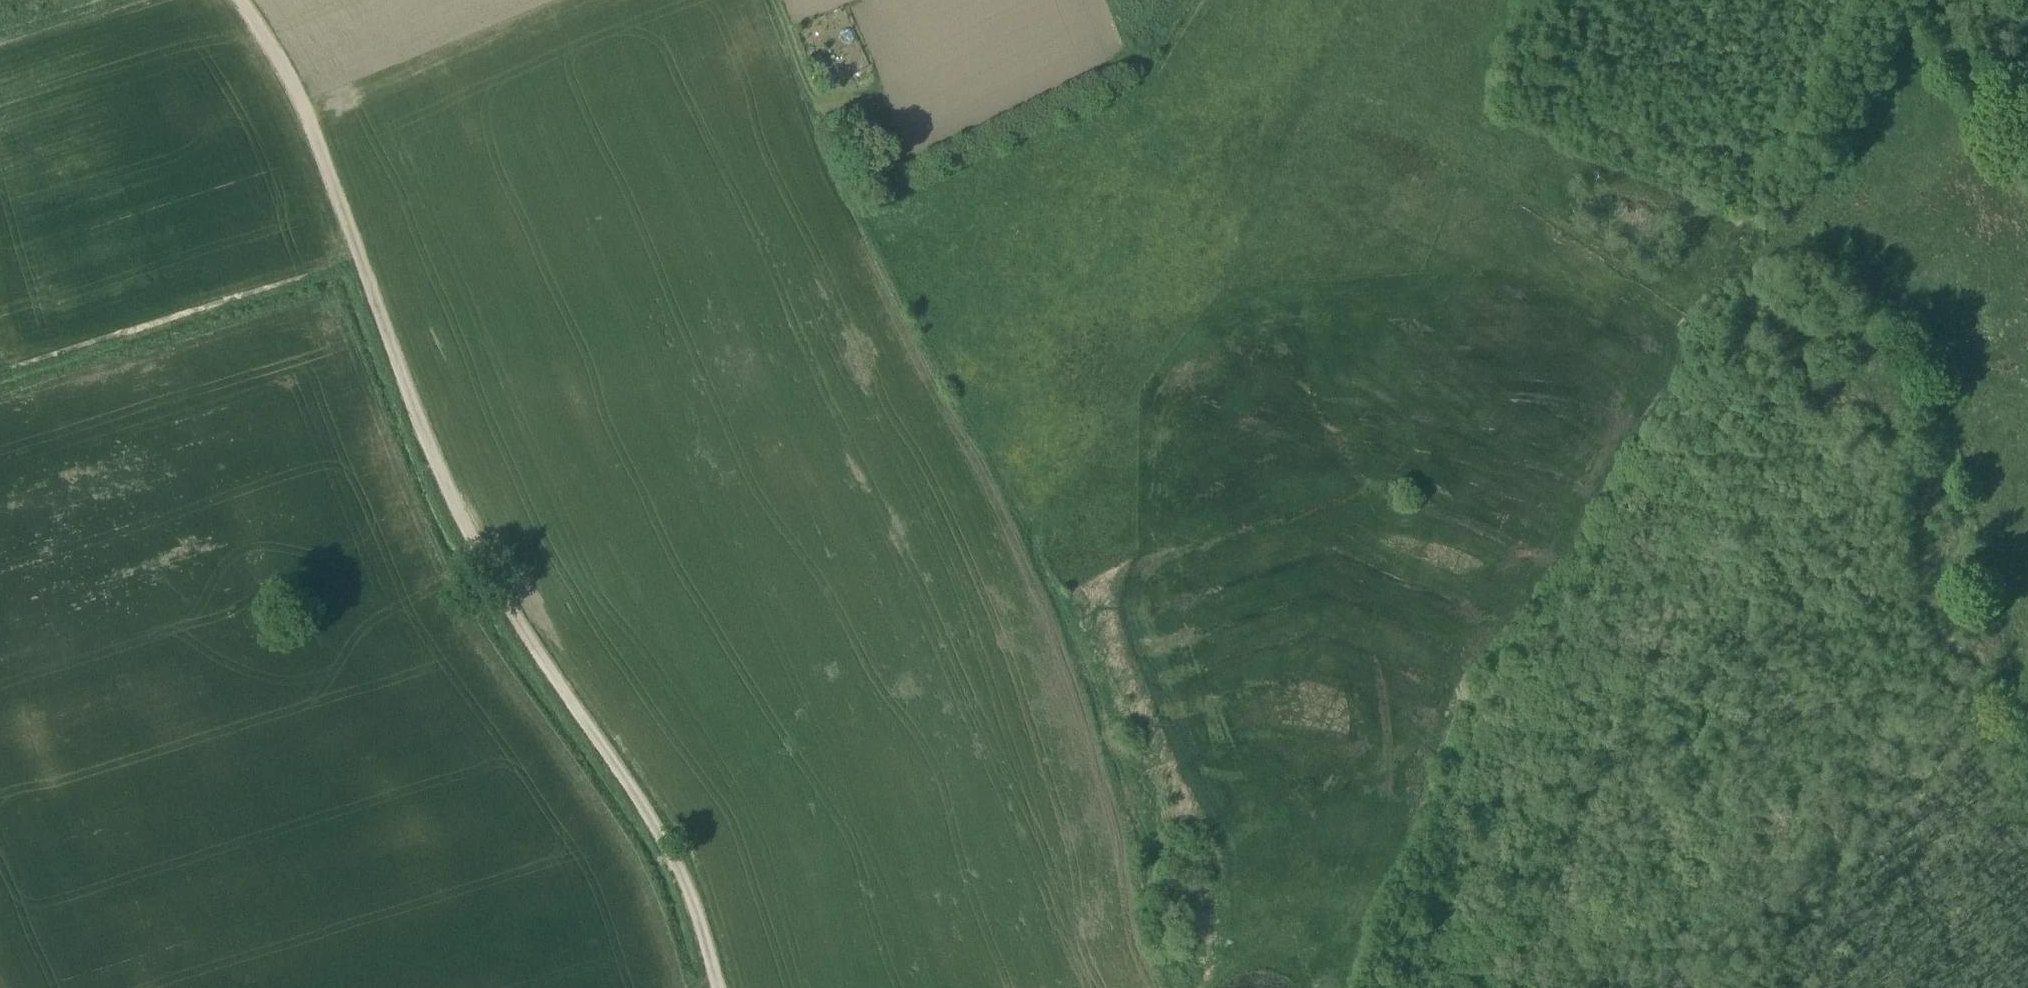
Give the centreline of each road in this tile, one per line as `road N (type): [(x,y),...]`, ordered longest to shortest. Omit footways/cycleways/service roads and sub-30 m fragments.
road 1 (track): [(717,987),(677,861),(511,605),(451,493),(325,153),(242,0)]
road 2 (track): [(1944,0),(2027,134)]

